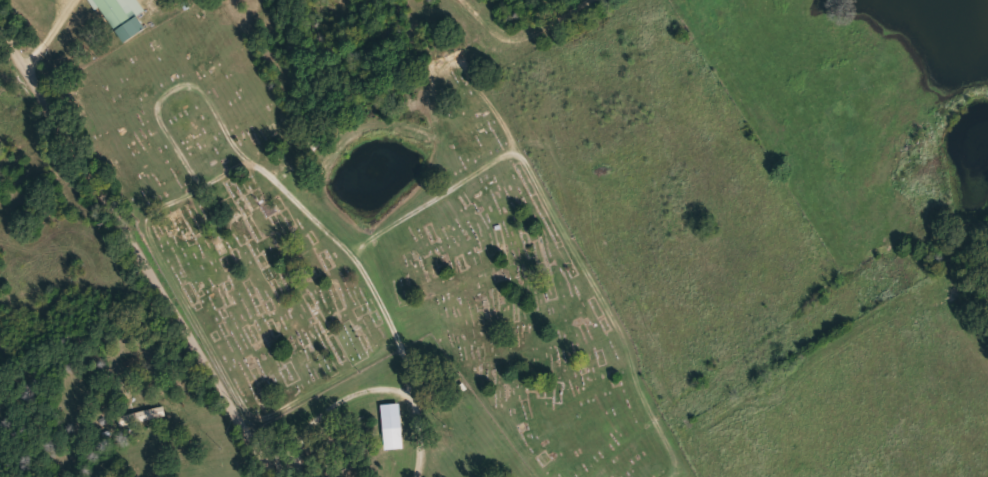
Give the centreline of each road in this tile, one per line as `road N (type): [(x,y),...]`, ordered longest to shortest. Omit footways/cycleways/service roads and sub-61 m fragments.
road 1 (residential): [(194,169),(156,106),(161,93),(189,78),(209,91),(251,159),(360,258),(396,323),(412,388),(419,436),(414,476)]
road 2 (residential): [(276,476),(0,23)]
road 3 (residential): [(412,388),(366,385),(337,396),(294,442),(302,476)]

